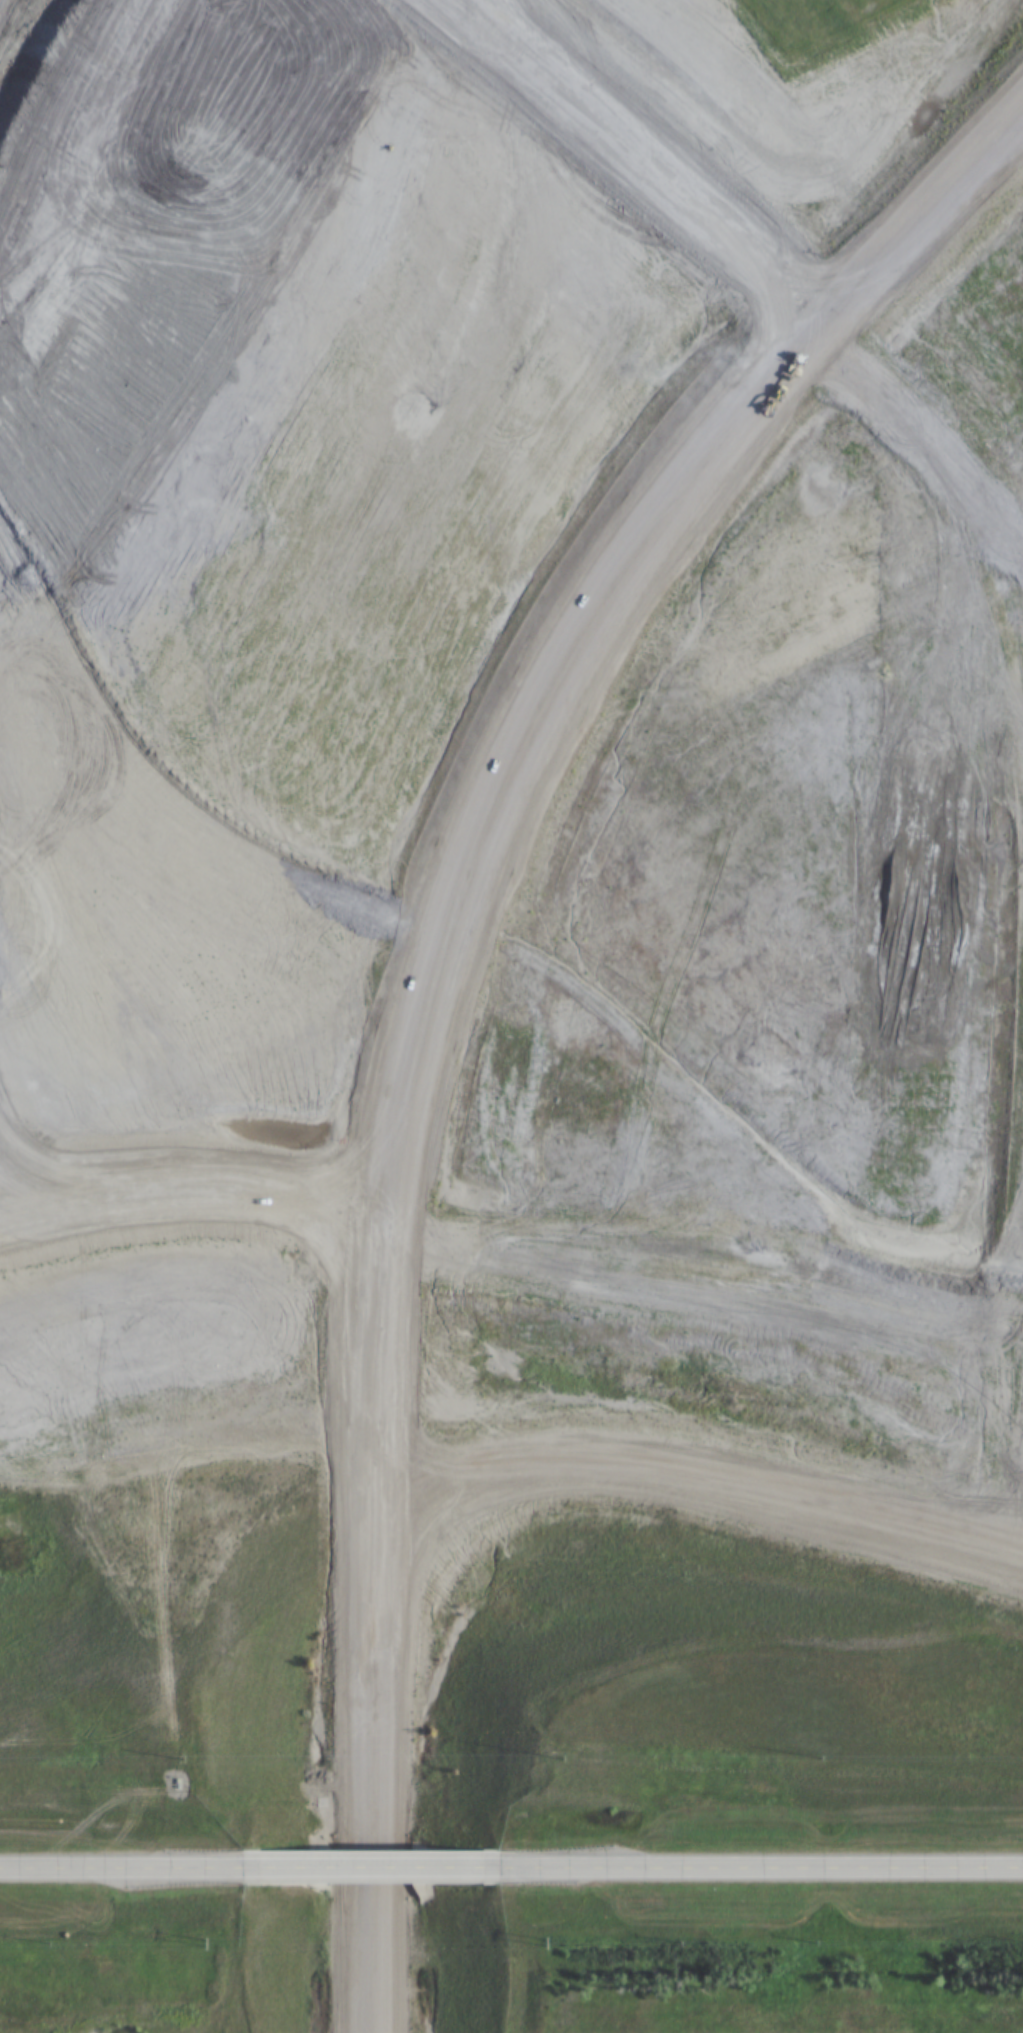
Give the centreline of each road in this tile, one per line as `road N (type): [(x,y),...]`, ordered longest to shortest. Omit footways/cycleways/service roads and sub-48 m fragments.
road 1 (primary): [(497,1866),(1022,1867)]
road 2 (primary): [(497,1866),(239,1866)]
road 3 (primary): [(239,1866),(0,1866)]

